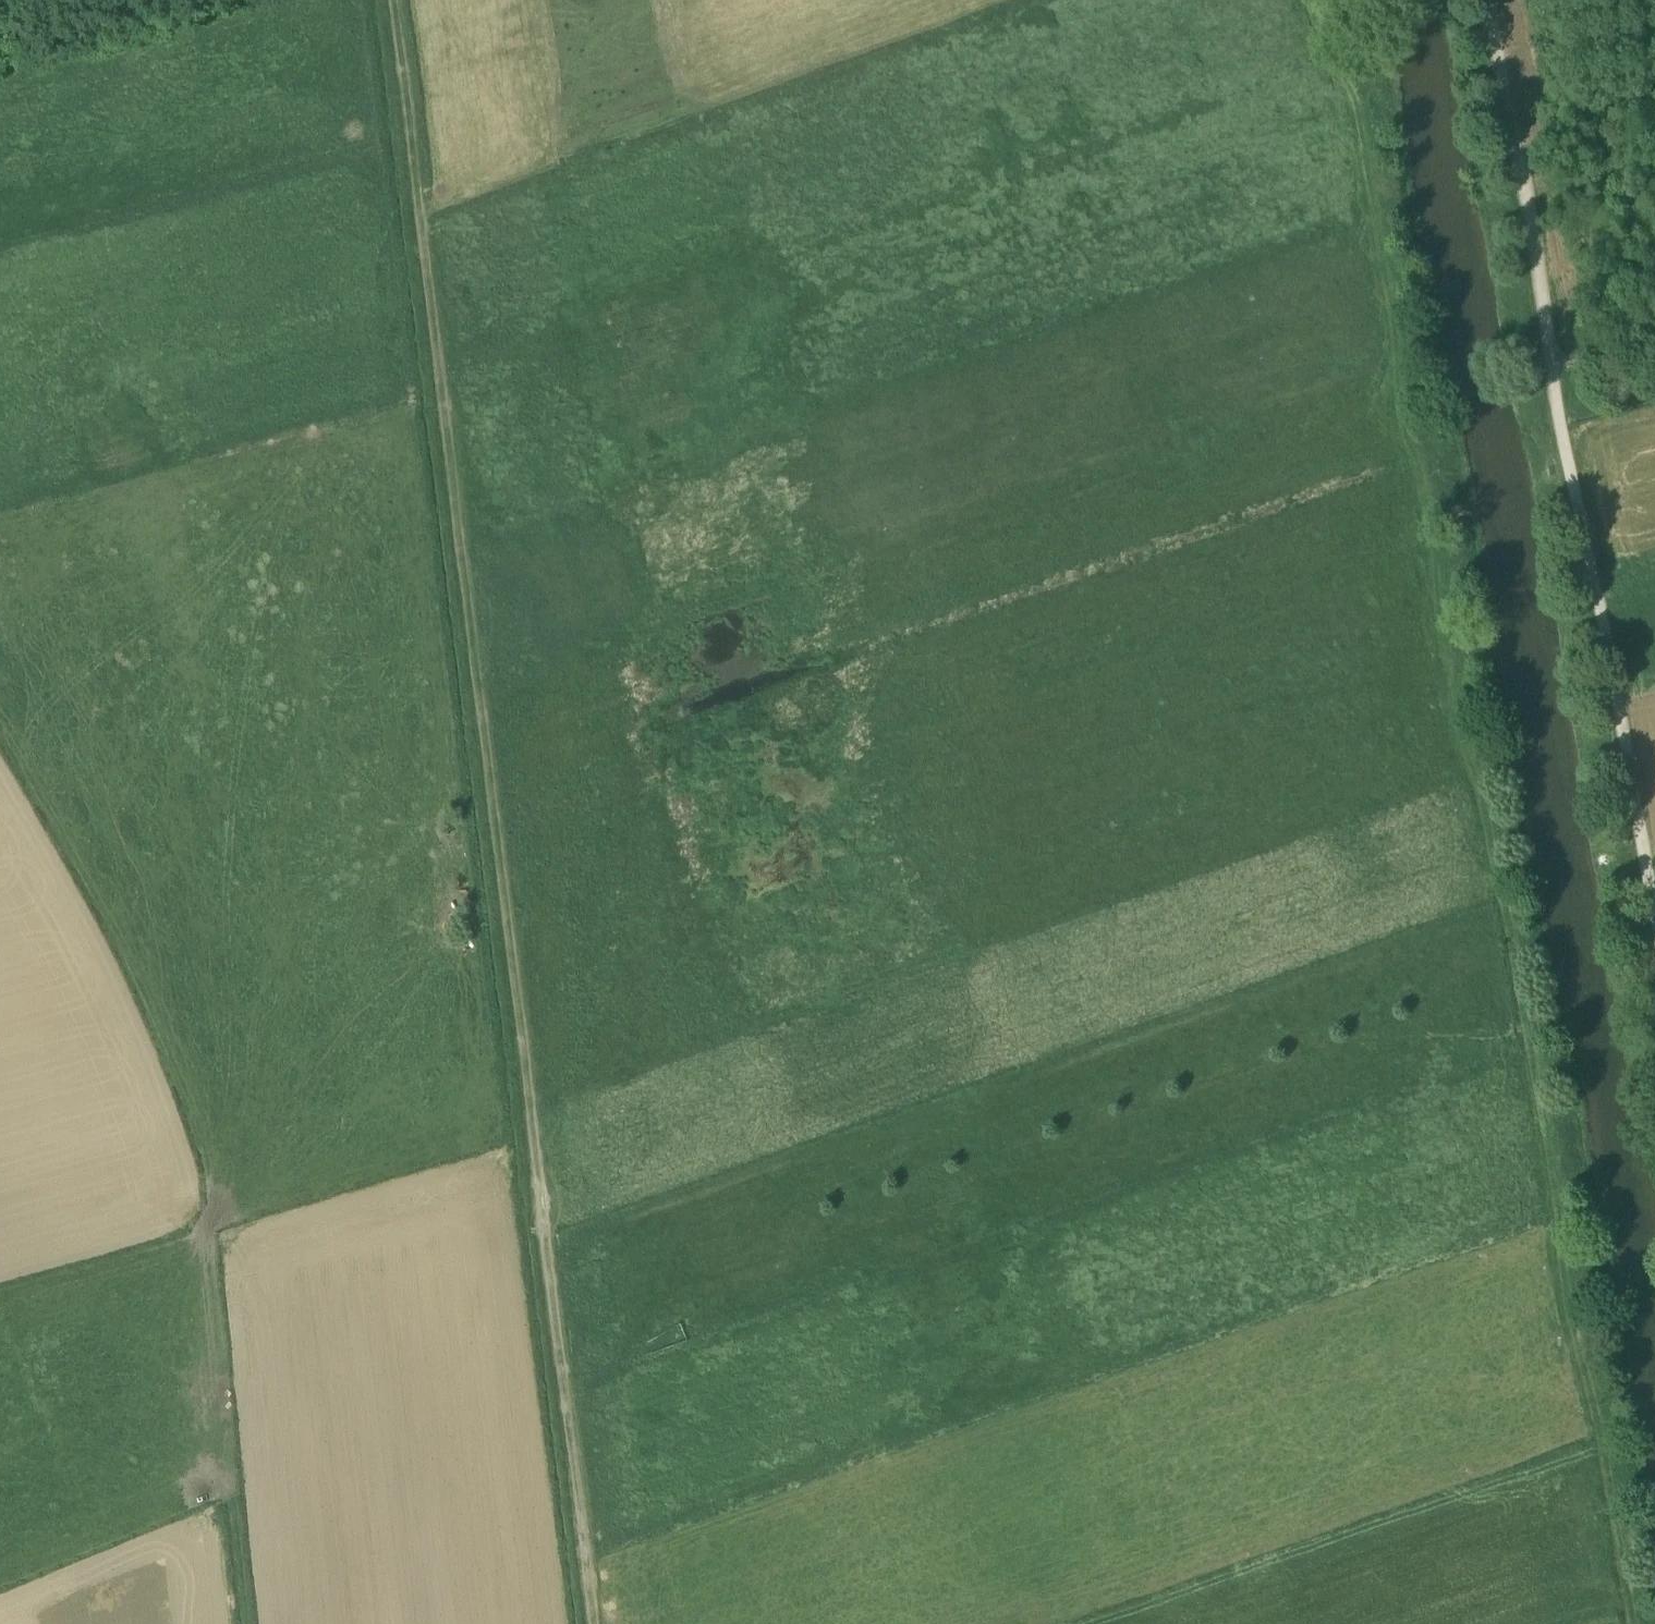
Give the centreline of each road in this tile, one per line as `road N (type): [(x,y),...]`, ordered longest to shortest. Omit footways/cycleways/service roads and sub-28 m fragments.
road 1 (track): [(396,0),(596,1623)]
road 2 (track): [(1654,892),(1493,0)]

